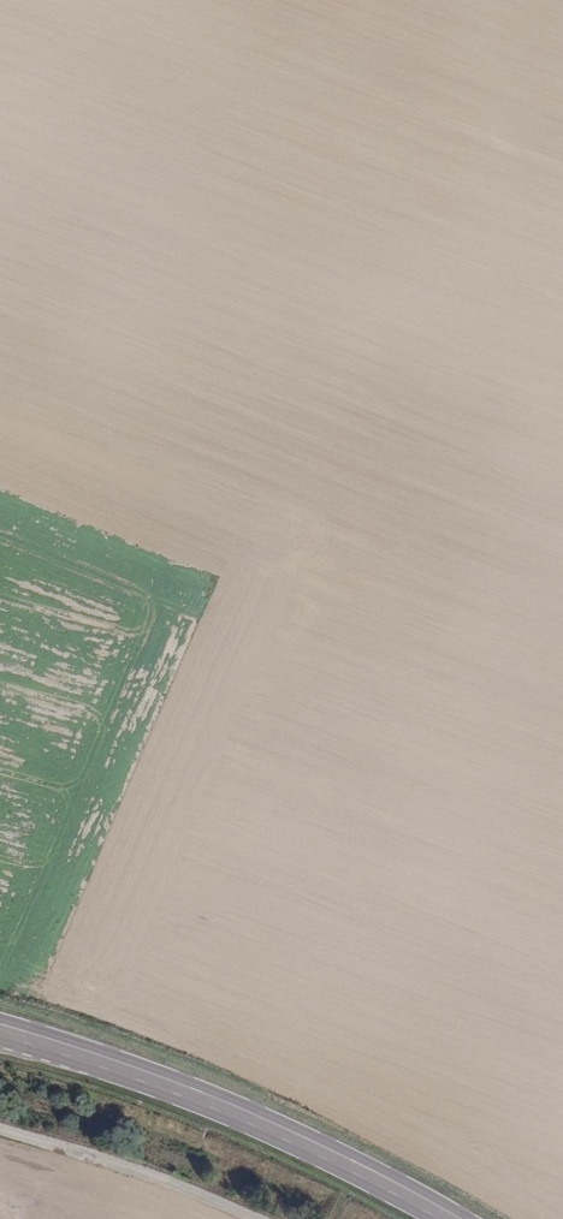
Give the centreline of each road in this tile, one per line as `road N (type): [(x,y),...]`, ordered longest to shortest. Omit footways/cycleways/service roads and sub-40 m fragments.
road 1 (primary): [(455,1218),(218,1102),(0,1029)]
road 2 (track): [(0,1127),(188,1182),(269,1218)]

